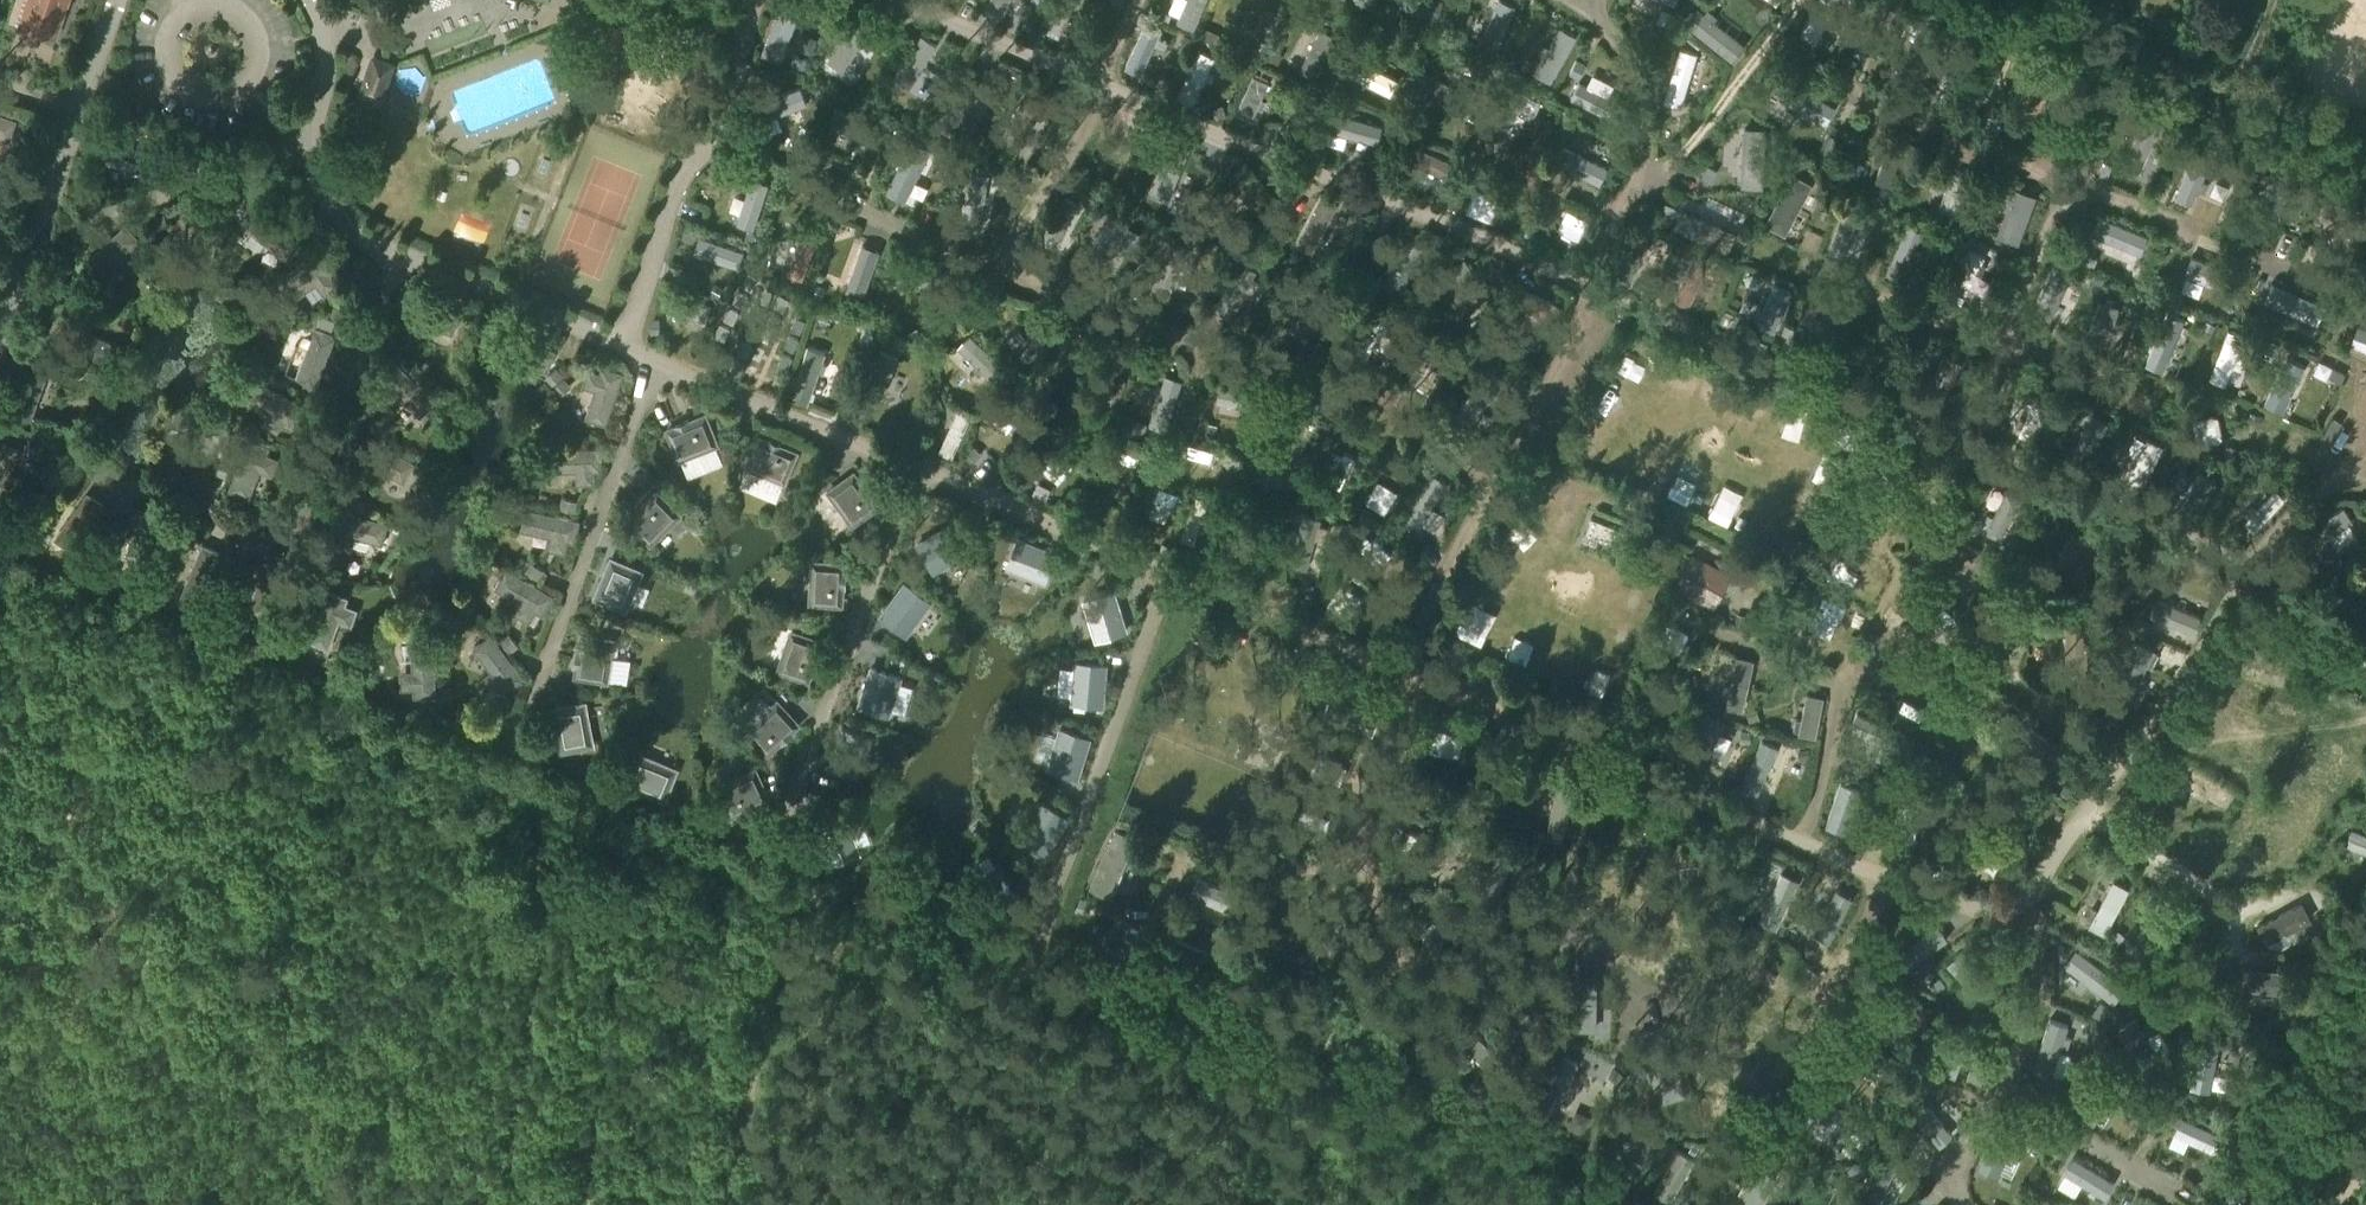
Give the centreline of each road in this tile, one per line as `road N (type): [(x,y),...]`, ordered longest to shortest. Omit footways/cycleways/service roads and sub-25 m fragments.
road 1 (track): [(1410,976),(1363,878),(1361,840),(1405,735),(1411,637),(1486,488),(1536,411),(1622,204),(1638,180),(1684,154),(1783,24)]
road 2 (track): [(703,144),(1002,271),(1222,354),(1395,407),(1497,471),(1566,482),(1648,518)]
road 3 (track): [(1754,250),(2170,394)]
road 4 (track): [(1827,79),(2217,240)]
road 5 (track): [(1999,0),(2365,158)]
road 6 (track): [(1670,1018),(1555,945),(1605,760)]
road 7 (track): [(790,899),(729,1204)]
road 8 (track): [(1002,271),(1096,99),(1138,0)]
road 9 (track): [(2073,184),(1949,437)]
road 10 (track): [(2082,811),(2227,905),(2250,907),(2315,877)]
road 11 (track): [(1887,876),(1774,1088)]
road 12 (track): [(1622,204),(1415,114)]
road 13 (track): [(1800,841),(1844,693),(1886,638)]
road 14 (track): [(1638,180),(1638,84),(1605,14),(1566,0)]
road 15 (track): [(1844,693),(1694,625)]
road 16 (track): [(2240,566),(2365,463)]
road 17 (track): [(2240,566),(2365,614)]
road 18 (track): [(2247,423),(2365,481)]

